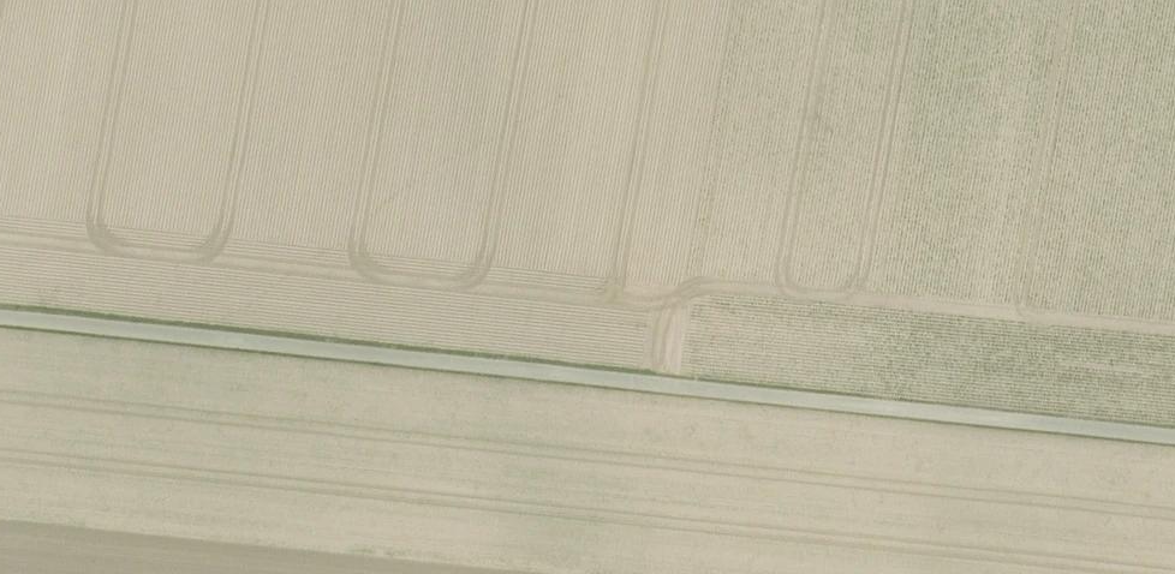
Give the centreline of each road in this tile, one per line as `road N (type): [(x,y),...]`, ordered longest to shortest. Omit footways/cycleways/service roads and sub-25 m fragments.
road 1 (track): [(0,317),(1174,436)]

